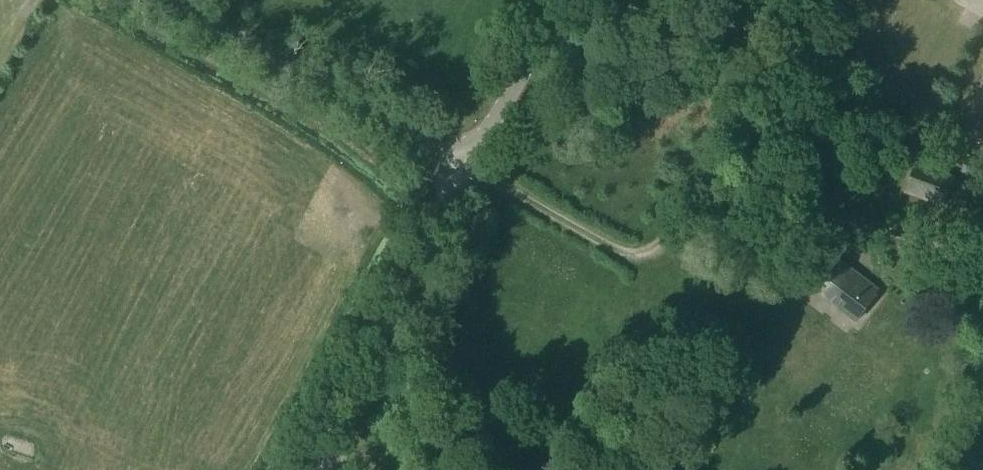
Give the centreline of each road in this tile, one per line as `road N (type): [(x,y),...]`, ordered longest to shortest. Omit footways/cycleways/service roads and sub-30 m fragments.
road 1 (track): [(467,166),(640,263),(654,259),(707,180),(806,0)]
road 2 (unclassified): [(166,0),(467,166)]
road 3 (unclassified): [(339,469),(333,428),(347,384),(467,166)]
road 4 (track): [(707,180),(982,265)]
road 5 (unclassified): [(467,166),(538,41),(578,0)]

